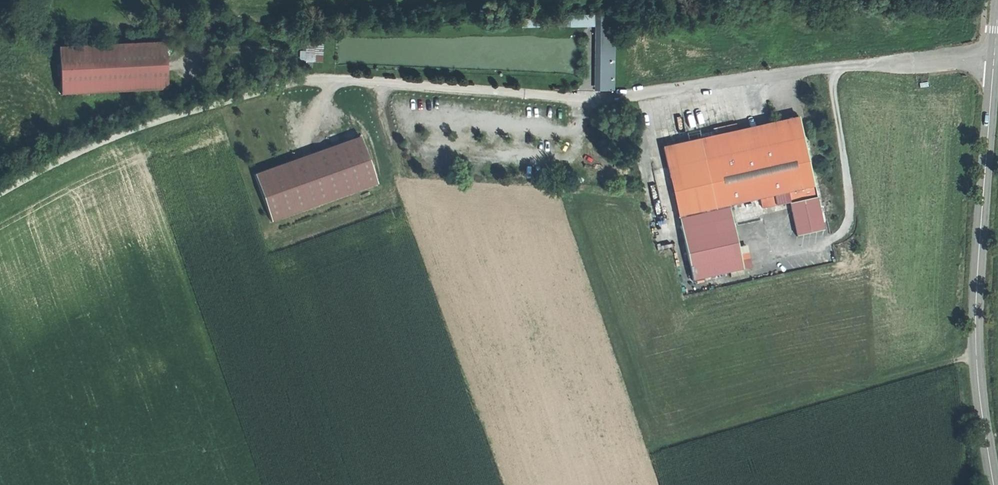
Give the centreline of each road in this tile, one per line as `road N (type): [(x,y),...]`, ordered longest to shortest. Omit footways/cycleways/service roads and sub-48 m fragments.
road 1 (secondary): [(997,19),(976,325),(995,484)]
road 2 (track): [(649,450),(976,356)]
road 3 (track): [(0,194),(125,133),(306,81)]

